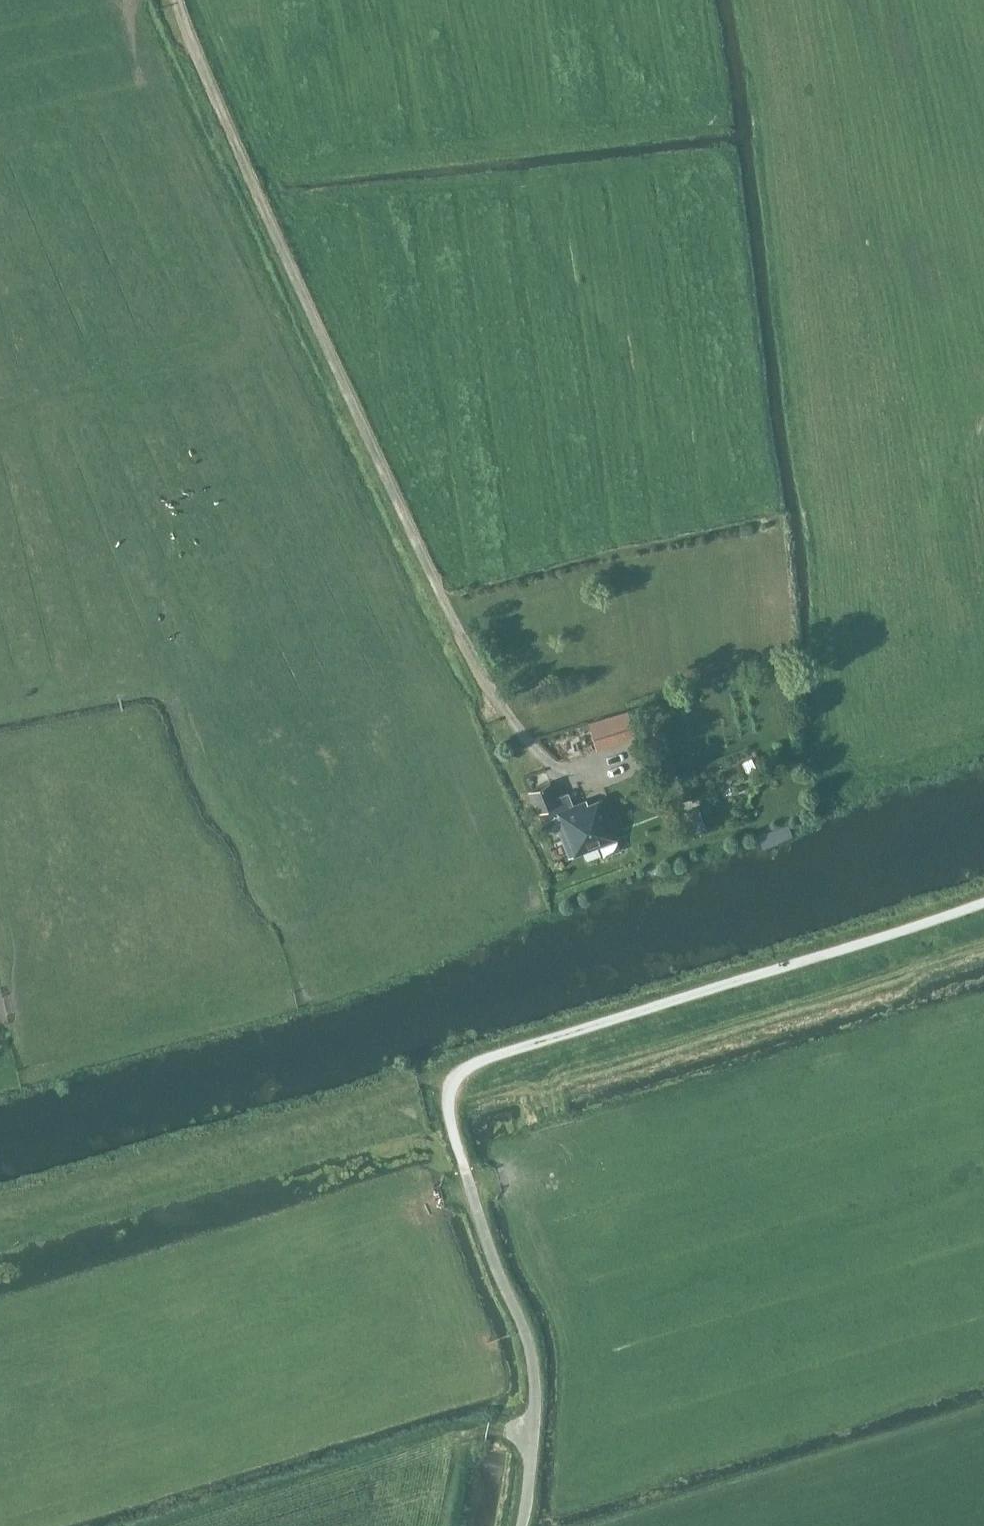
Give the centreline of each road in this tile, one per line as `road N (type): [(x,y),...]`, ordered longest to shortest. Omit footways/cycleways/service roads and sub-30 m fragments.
road 1 (unclassified): [(522,1525),(533,1356),(464,1165)]

